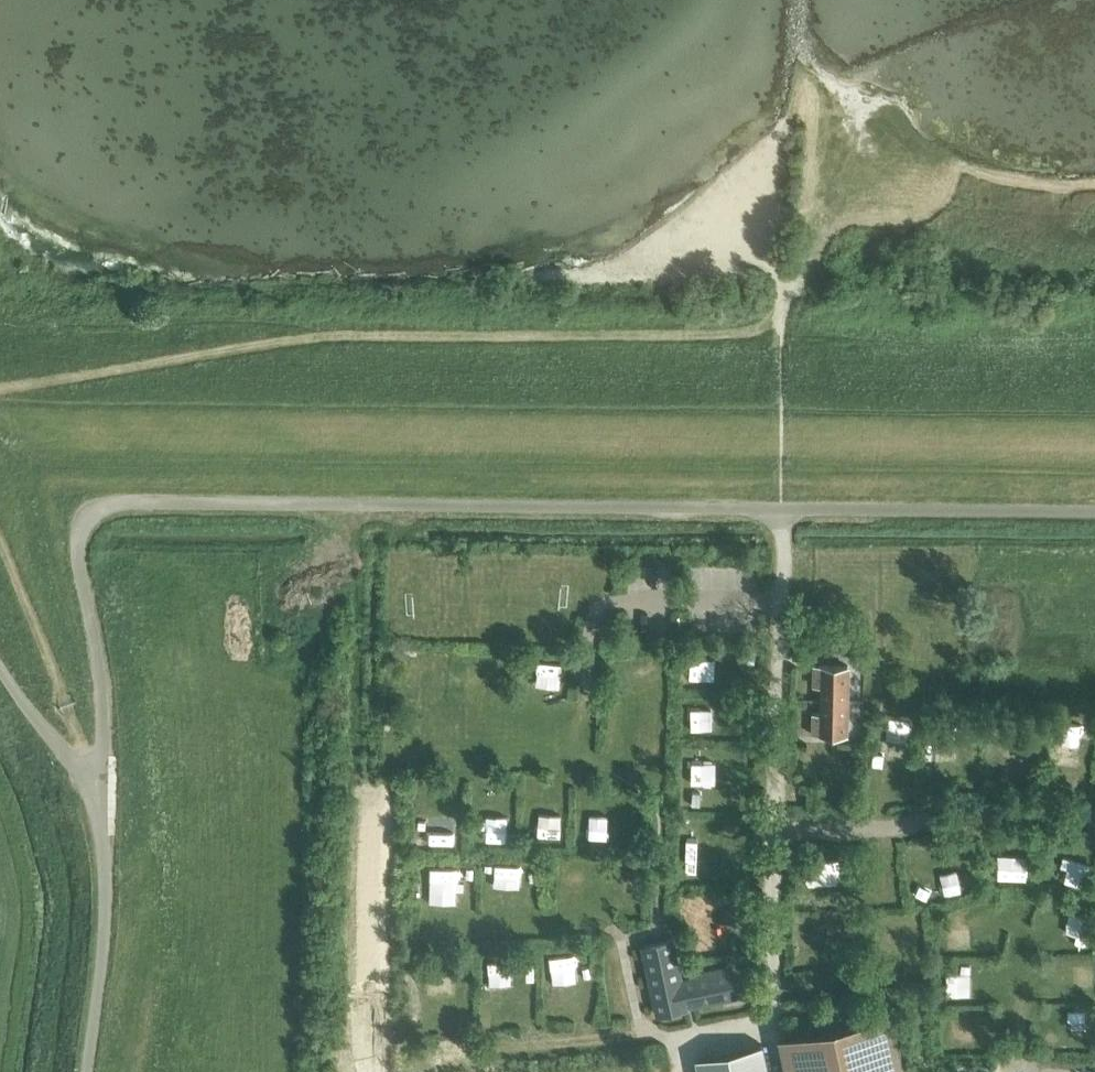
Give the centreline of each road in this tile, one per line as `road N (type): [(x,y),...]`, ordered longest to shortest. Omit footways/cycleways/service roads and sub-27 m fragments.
road 1 (unclassified): [(101,786),(97,666),(76,532),(88,510),(111,499),(1094,511)]
road 2 (track): [(0,389),(283,337),(739,325),(780,302),(790,286),(766,249)]
road 3 (track): [(635,1035),(375,1062),(392,503)]
road 4 (unclassified): [(83,1071),(106,915),(101,786)]
road 5 (track): [(103,738),(0,527)]
road 6 (track): [(614,931),(604,920),(426,928)]
road 7 (track): [(852,119),(816,246),(790,286)]
road 8 (unclassified): [(101,786),(37,722),(0,663)]

